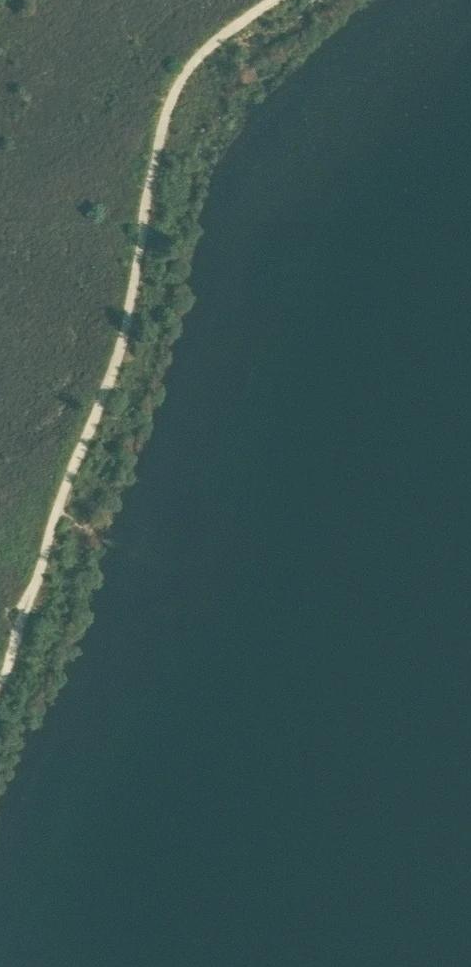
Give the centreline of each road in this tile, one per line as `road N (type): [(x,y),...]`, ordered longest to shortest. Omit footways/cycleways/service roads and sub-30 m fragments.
road 1 (track): [(0,677),(43,568),(63,488),(116,370),(168,103),(223,34),(273,0)]

